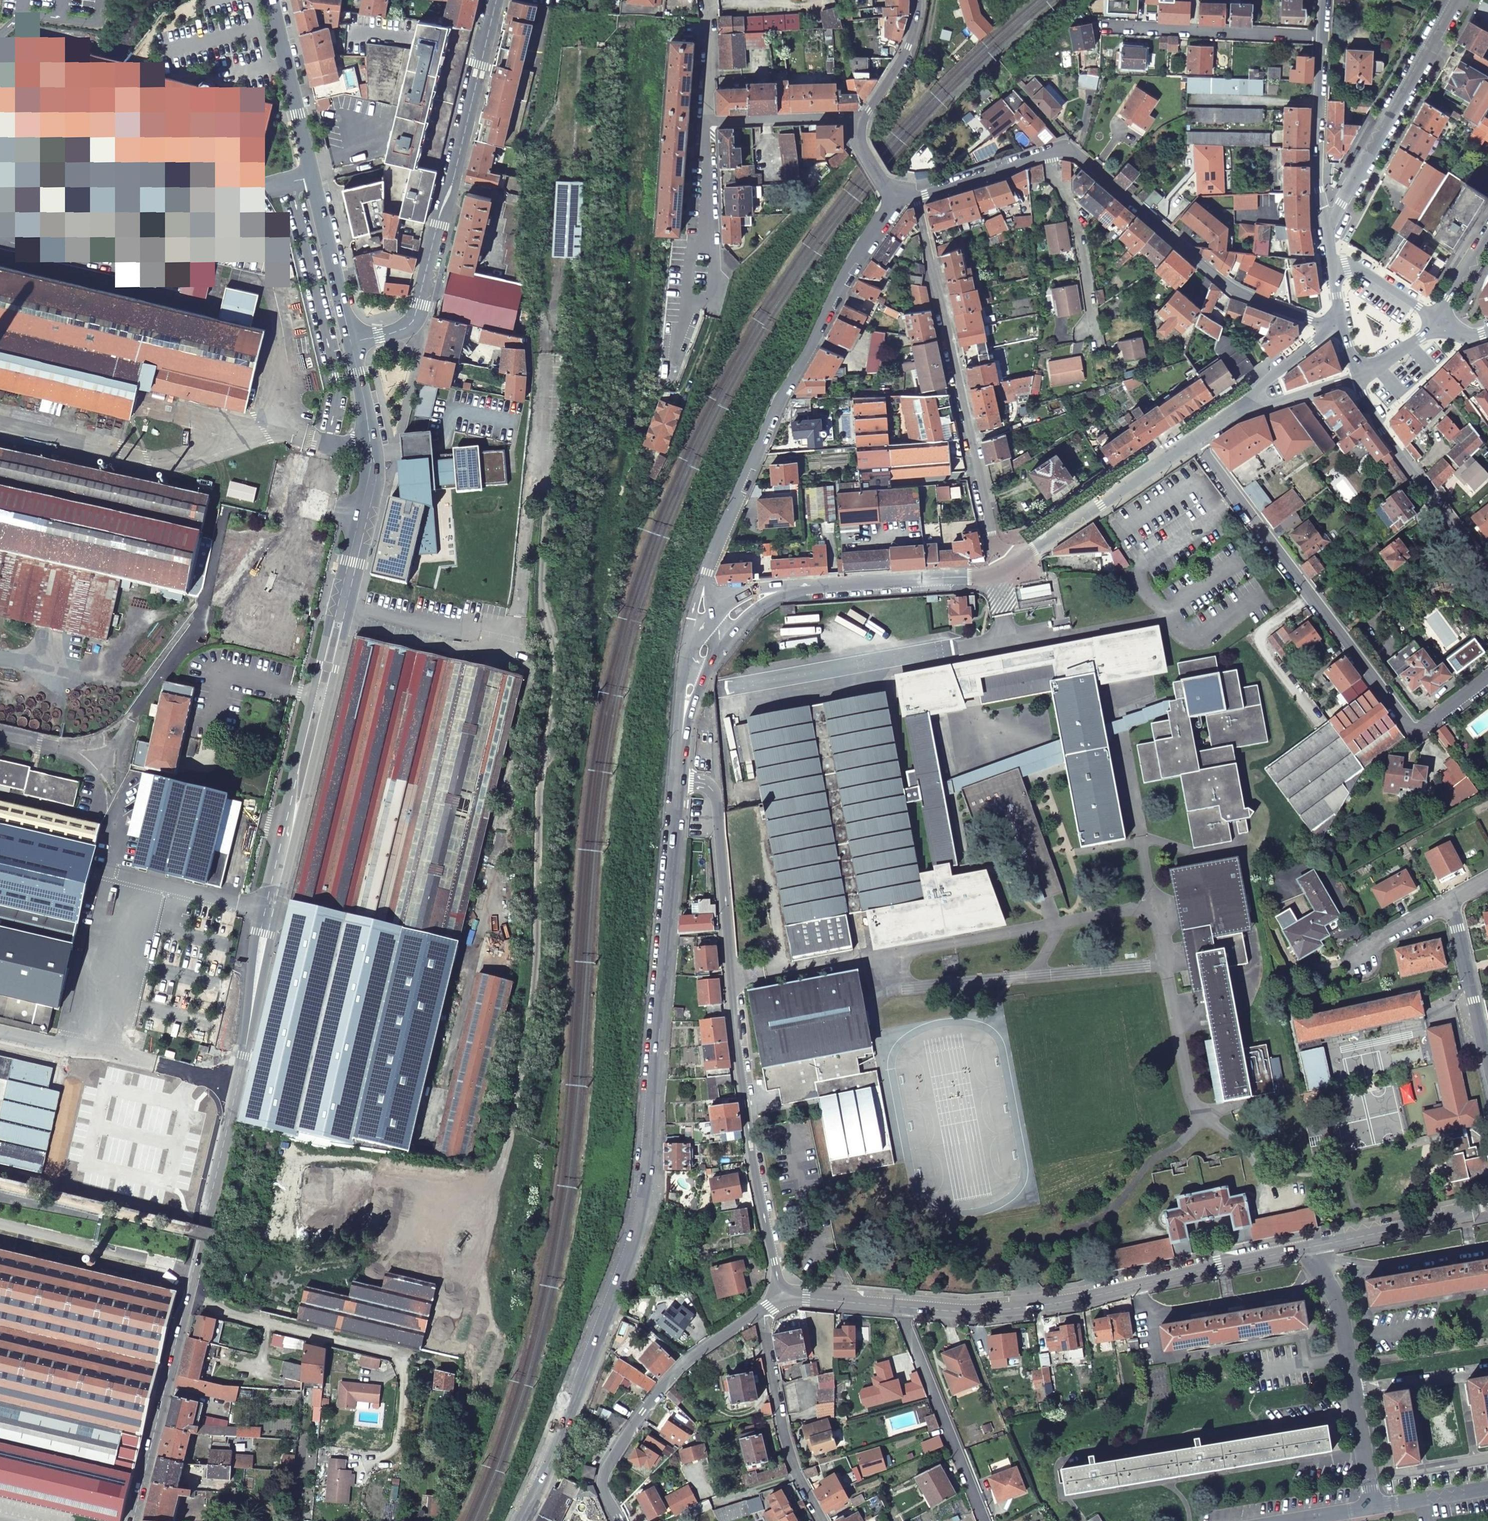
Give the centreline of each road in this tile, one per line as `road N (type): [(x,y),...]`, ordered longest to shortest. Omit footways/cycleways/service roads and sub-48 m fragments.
road 1 (secondary): [(351,341),(368,417),(369,492),(185,1304)]
road 2 (unclassified): [(521,1520),(580,1389),(643,1208),(687,704)]
road 3 (unclassified): [(782,1299),(747,1133),(708,715),(687,704)]
road 4 (unclassified): [(711,610),(706,571),(764,431),(838,285),(896,200)]
road 5 (residential): [(1193,440),(1409,727),(1421,730),(1487,679)]
road 6 (tertiary): [(1315,1246),(1063,1303),(977,1312),(901,1307)]
road 7 (secondary): [(494,0),(416,317),(399,331),(351,341)]
road 8 (unclassified): [(915,190),(991,532),(1011,566)]
road 9 (secondary): [(272,0),(351,341)]
road 10 (unclassified): [(1338,326),(1237,292),(1083,160),(1050,150)]
road 11 (unclassified): [(619,1520),(604,1479),(632,1429),(678,1370),(760,1312)]
road 12 (residential): [(185,1304),(453,1365)]
road 13 (unclassified): [(743,607),(776,591),(987,575),(1011,566)]
road 14 (residential): [(1456,0),(1327,239)]
road 15 (residential): [(1315,1246),(1339,1312),(1372,1507)]
road 16 (secondary): [(1356,379),(1381,432),(1487,572)]
road 17 (residential): [(901,1307),(986,1520)]
road 18 (secondary): [(185,1304),(133,1520)]
road 19 (unclassified): [(1011,566),(1193,440)]
road 20 (residential): [(1323,37),(1104,27)]
road 21 (residential): [(760,1312),(786,1437),(822,1520)]
road 22 (tertiary): [(1323,37),(1318,178),(1327,239)]
road 23 (residential): [(709,121),(716,308)]
road 24 (residential): [(1050,150),(1080,243),(1088,332)]
road 25 (tertiary): [(1487,1203),(1315,1246)]
road 26 (residential): [(1487,1062),(1452,904)]
road 27 (residential): [(709,121),(865,116)]
road 28 (unclassified): [(1338,326),(1224,418)]
road 29 (unclassified): [(1050,150),(915,190)]
road 30 (unclassified): [(1224,418),(1356,379)]
road 31 (residential): [(865,116),(901,64),(919,0)]
road 32 (residential): [(707,0),(709,121)]

